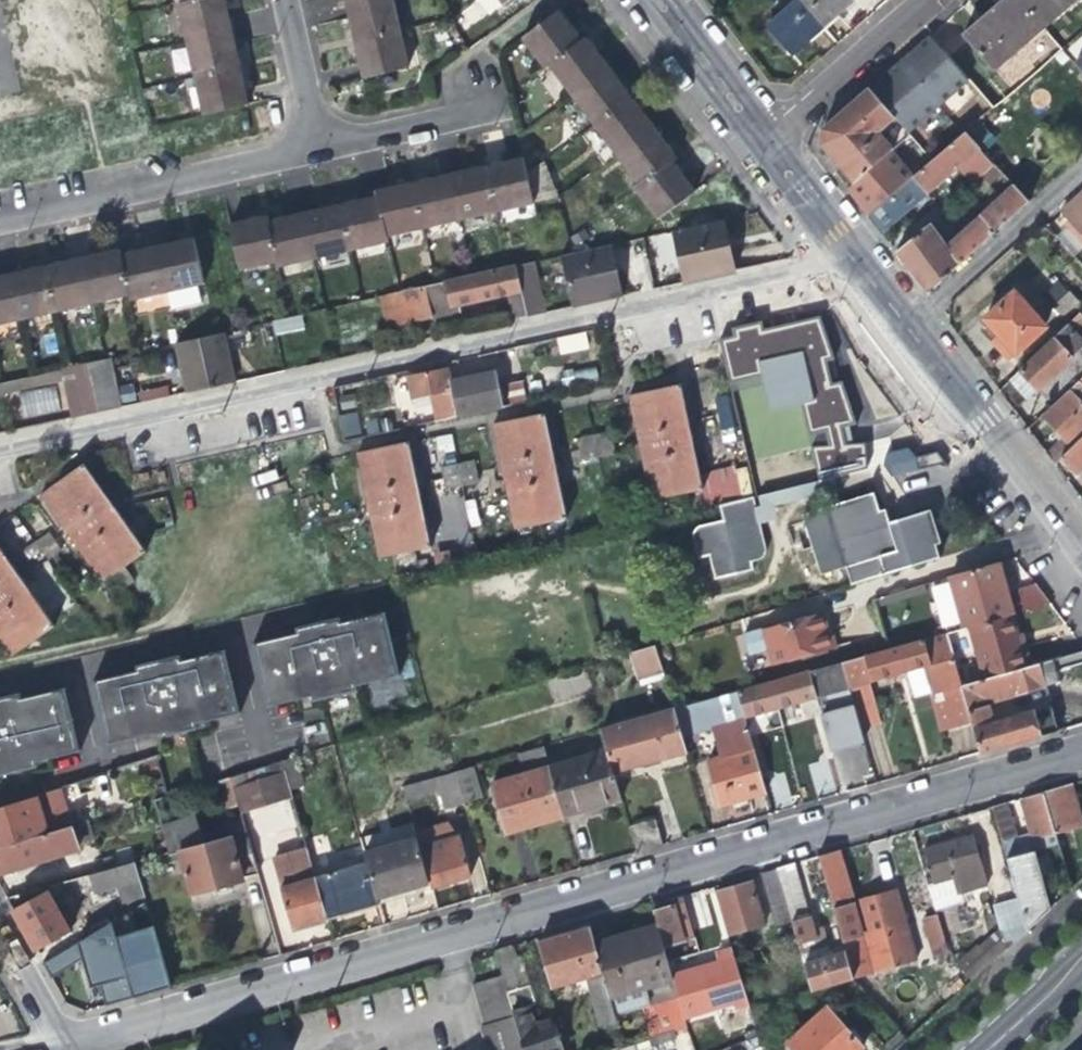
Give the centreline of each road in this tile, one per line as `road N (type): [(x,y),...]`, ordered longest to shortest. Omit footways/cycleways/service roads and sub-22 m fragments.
road 1 (residential): [(56,1045),(1081,749)]
road 2 (residential): [(843,250),(0,440)]
road 3 (residential): [(0,216),(315,146)]
road 4 (residential): [(1081,556),(902,329)]
road 5 (unclassified): [(902,329),(1081,166)]
road 6 (residential): [(760,141),(923,0)]
road 7 (residential): [(315,146),(480,110),(480,81)]
road 8 (residential): [(760,141),(655,0)]
road 9 (residential): [(315,146),(281,0)]
road 10 (residential): [(843,250),(760,141)]
road 11 (secondary): [(1081,967),(988,1049)]

